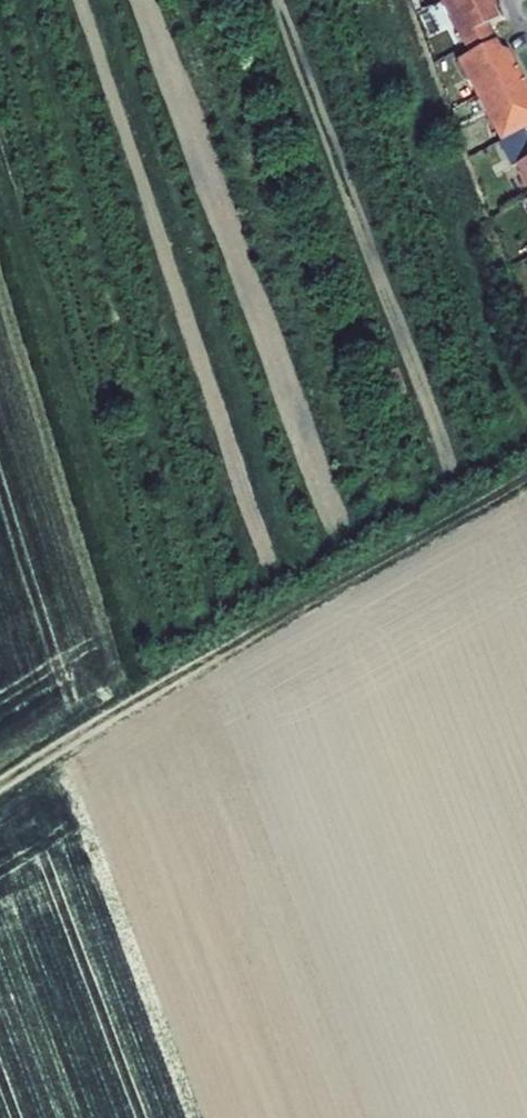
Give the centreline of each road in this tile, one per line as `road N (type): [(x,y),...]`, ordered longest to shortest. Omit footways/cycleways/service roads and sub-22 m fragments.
road 1 (track): [(526,480),(158,680),(0,785)]

